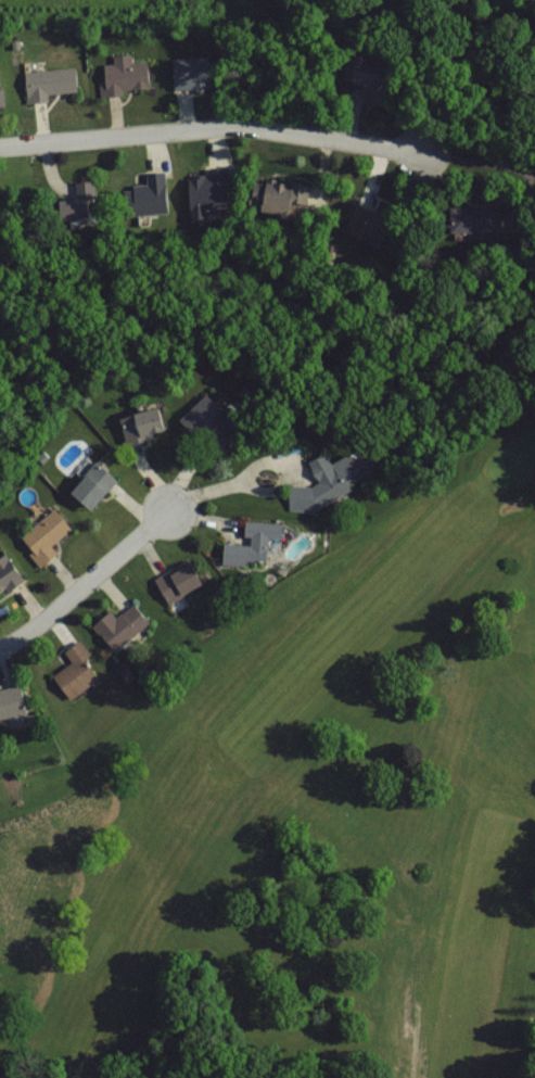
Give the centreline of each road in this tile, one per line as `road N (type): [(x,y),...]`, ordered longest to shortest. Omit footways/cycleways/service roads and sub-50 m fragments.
road 1 (residential): [(424,152),(231,126),(0,146)]
road 2 (residential): [(171,508),(38,625),(0,647)]

